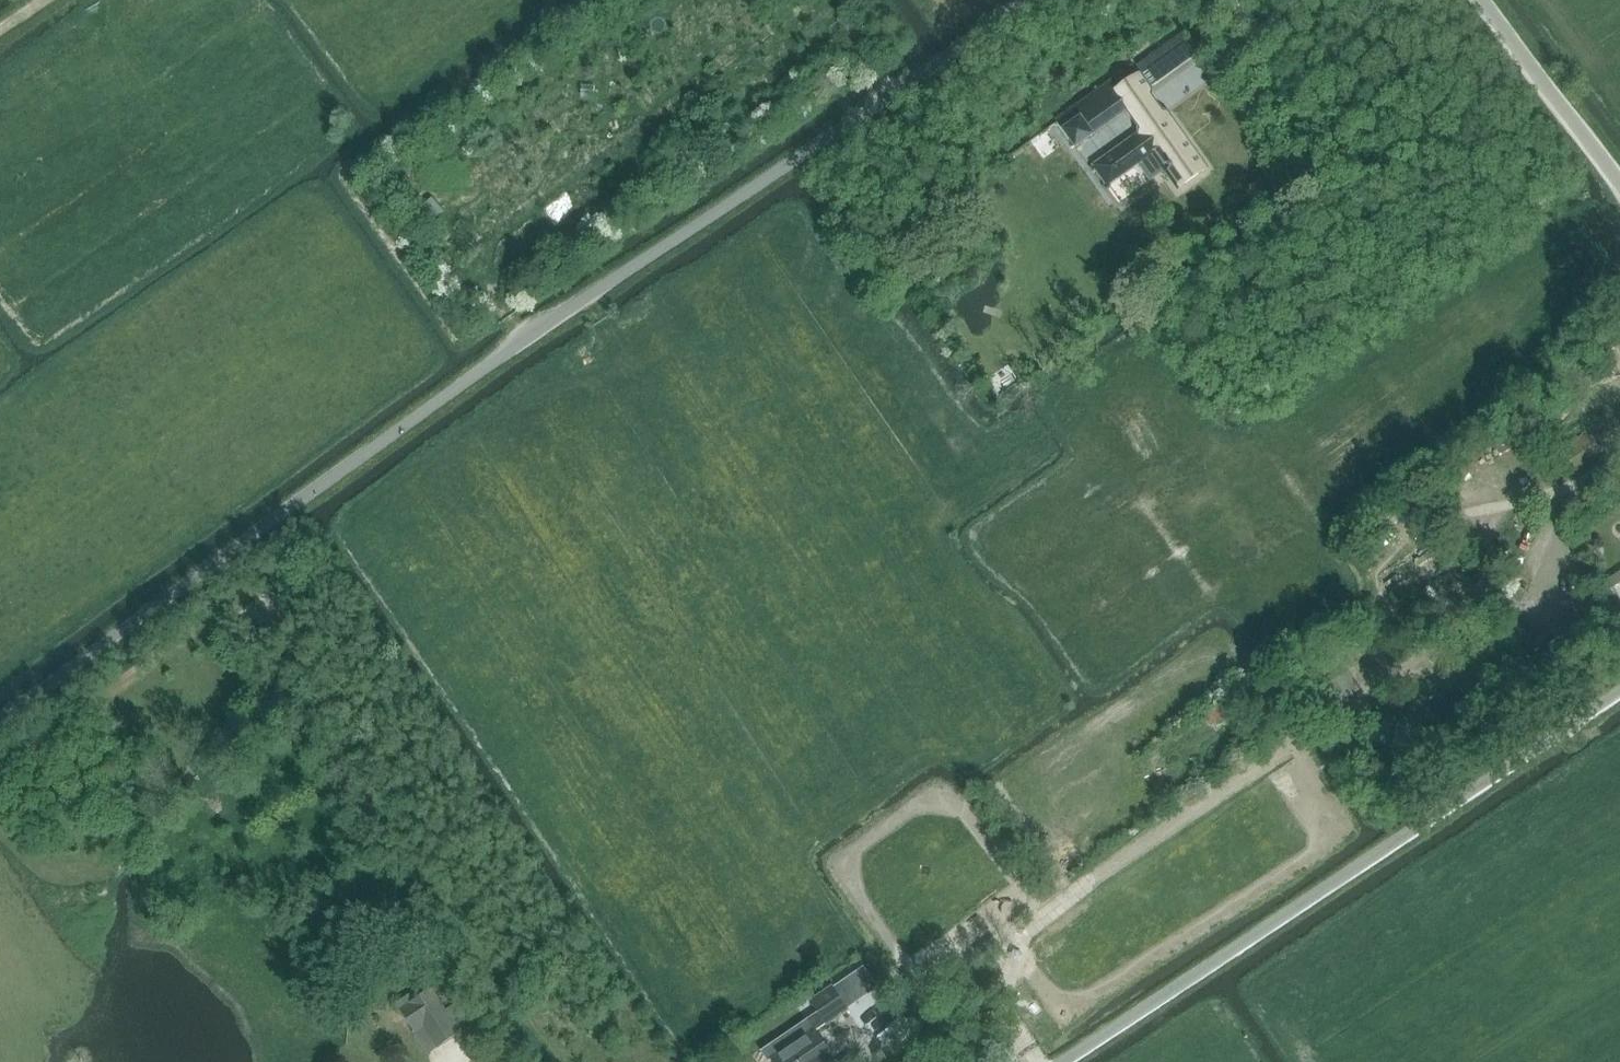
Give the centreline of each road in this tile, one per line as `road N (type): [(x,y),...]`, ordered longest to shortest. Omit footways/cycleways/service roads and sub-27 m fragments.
road 1 (unclassified): [(0,720),(577,305),(1028,0)]
road 2 (unclassified): [(1066,1061),(1619,698)]
road 3 (unclassified): [(1619,187),(1484,0)]

